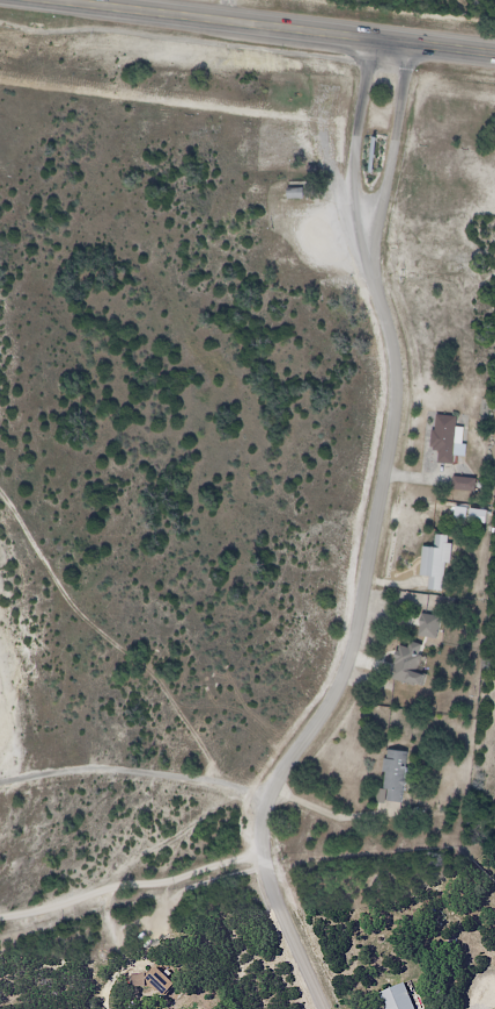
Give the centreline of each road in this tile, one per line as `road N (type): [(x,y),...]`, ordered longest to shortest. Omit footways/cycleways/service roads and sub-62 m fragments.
road 1 (residential): [(324,1008),(275,896),(260,835),(270,790),(332,692),(354,629),(392,416),(391,355),(372,268)]
road 2 (primary): [(494,55),(17,0)]
road 3 (residential): [(267,799),(226,781),(121,766),(0,781)]
road 4 (residential): [(371,40),(356,182),(372,268)]
road 5 (residential): [(372,268),(396,189),(419,46)]

